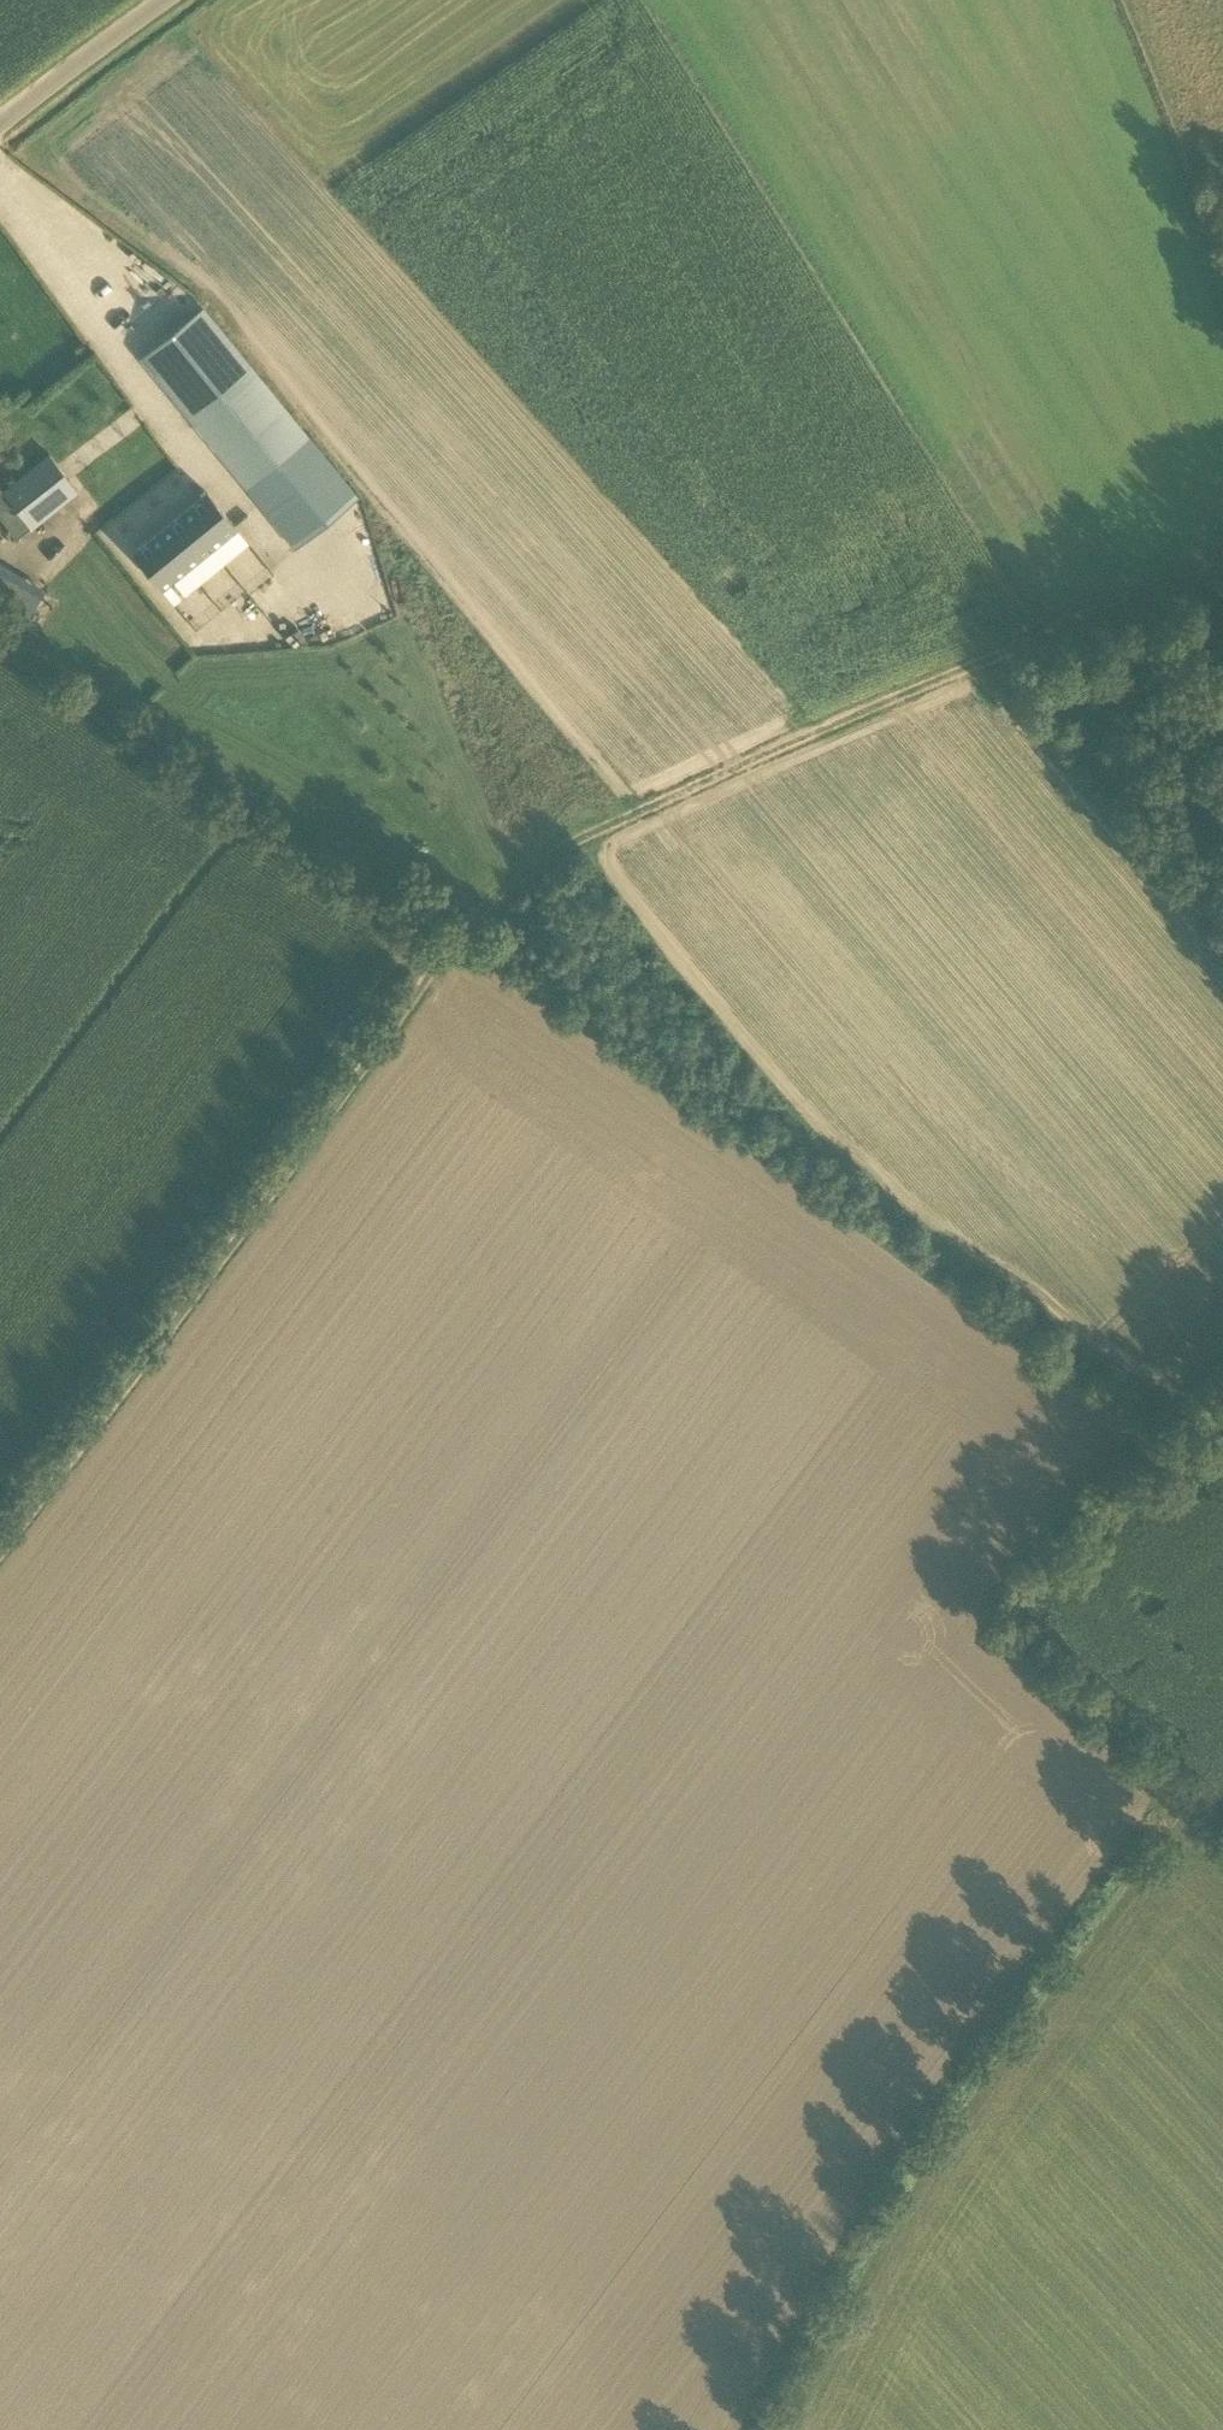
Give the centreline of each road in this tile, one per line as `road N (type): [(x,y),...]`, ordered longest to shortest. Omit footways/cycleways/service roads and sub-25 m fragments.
road 1 (track): [(0,1549),(484,908),(763,765),(1222,585)]
road 2 (unclassified): [(0,116),(70,53),(152,0)]

